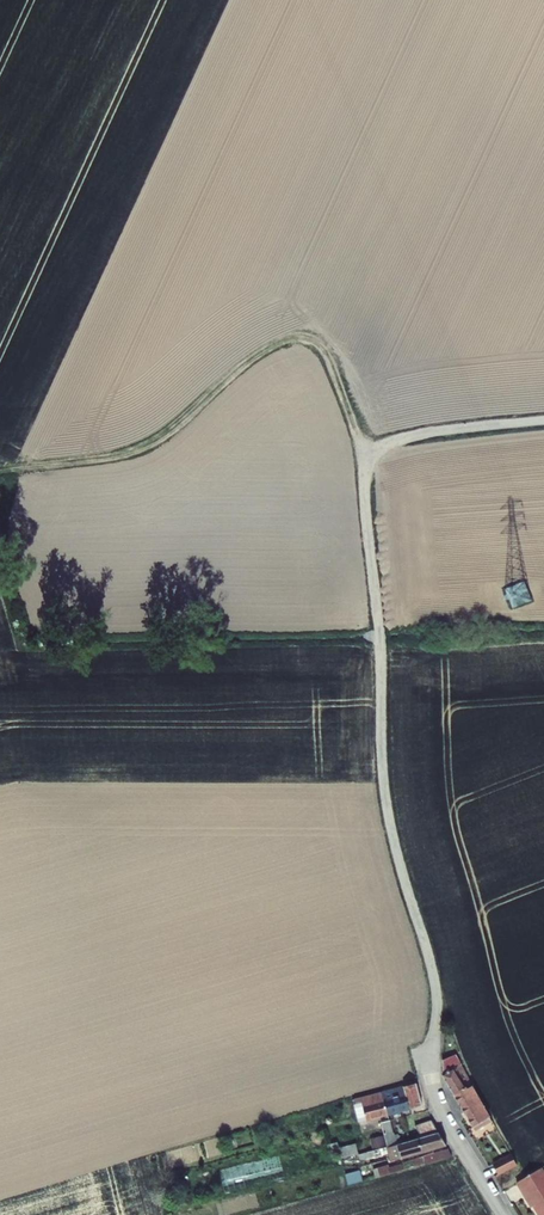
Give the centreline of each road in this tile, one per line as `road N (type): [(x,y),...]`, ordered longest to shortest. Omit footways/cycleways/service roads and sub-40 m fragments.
road 1 (track): [(366,453),(384,789),(438,1015),(426,1062)]
road 2 (track): [(0,469),(123,456),(165,433),(243,360),(292,337),(314,337),(330,360),(366,453)]
road 3 (track): [(543,420),(414,433),(366,453)]
road 4 (residential): [(502,1214),(447,1121),(426,1062)]

